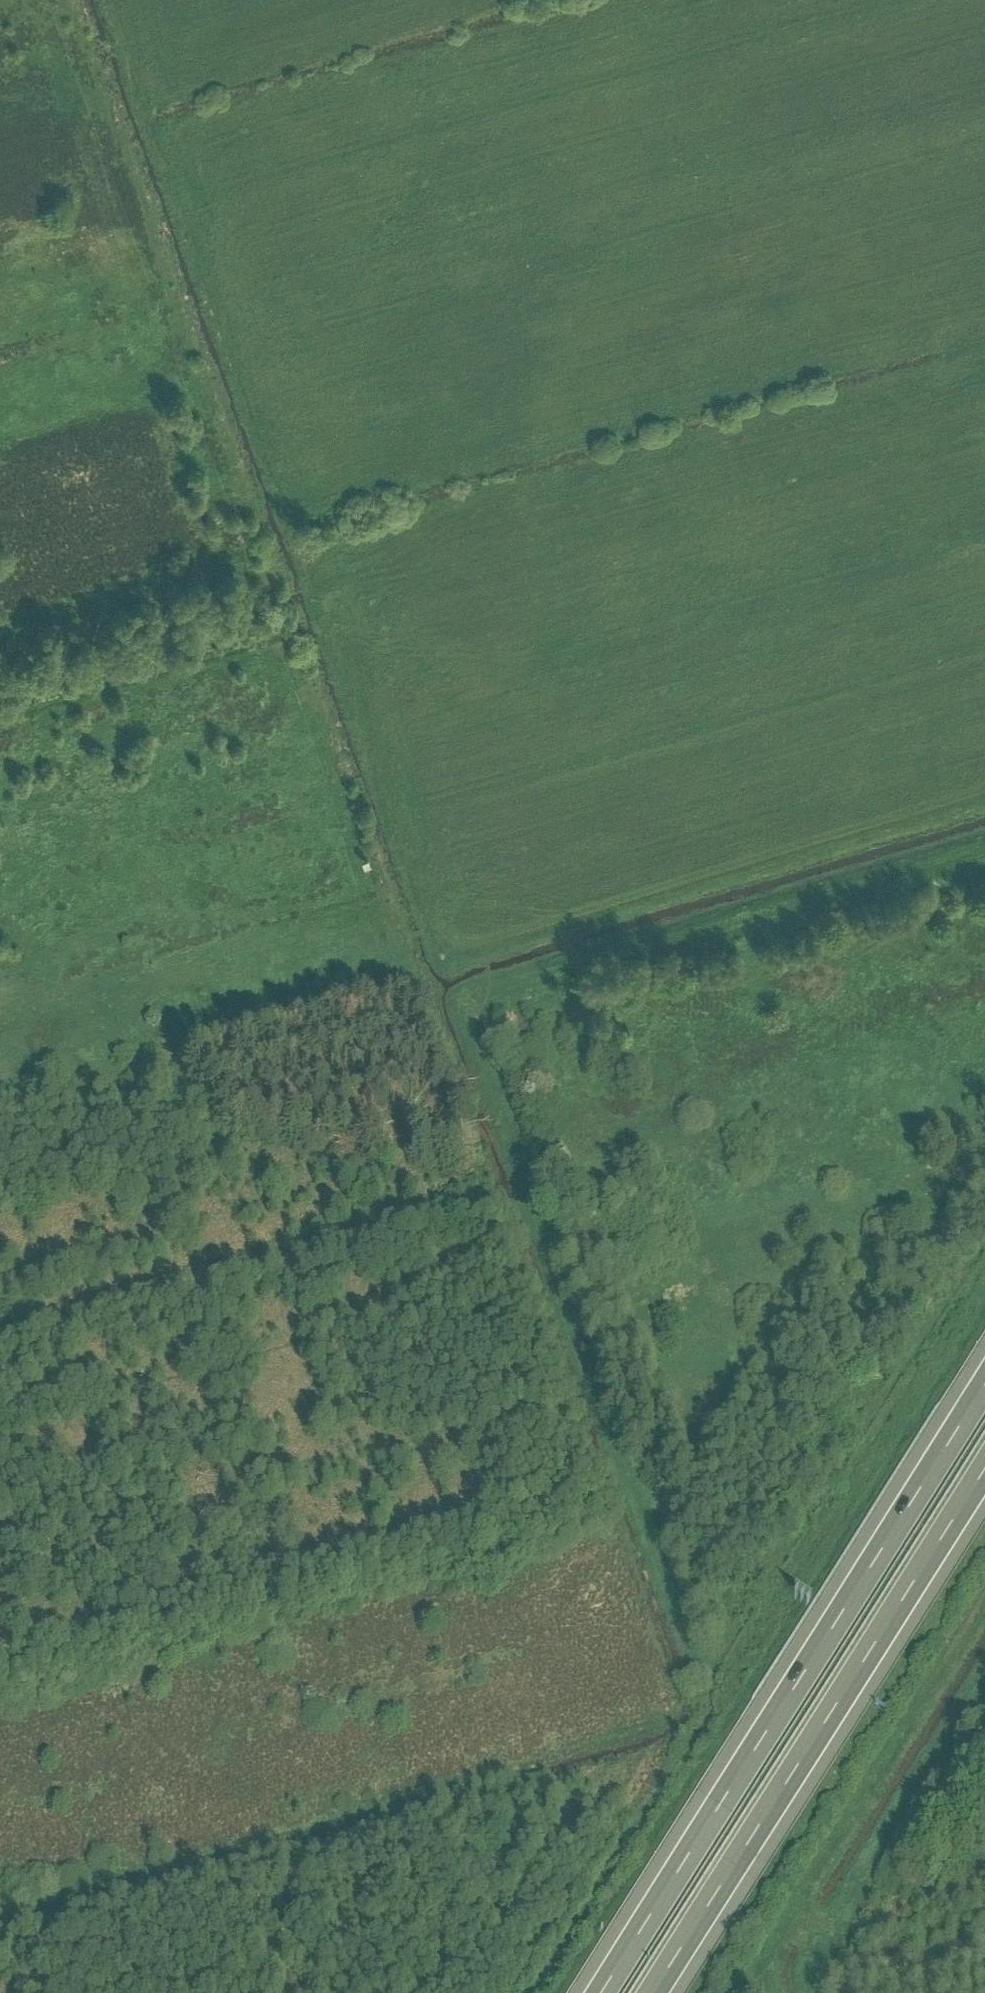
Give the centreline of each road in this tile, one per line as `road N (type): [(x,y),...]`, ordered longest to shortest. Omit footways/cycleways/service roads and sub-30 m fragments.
road 1 (motorway): [(984,1388),(603,1992)]
road 2 (motorway): [(655,1992),(984,1472)]

